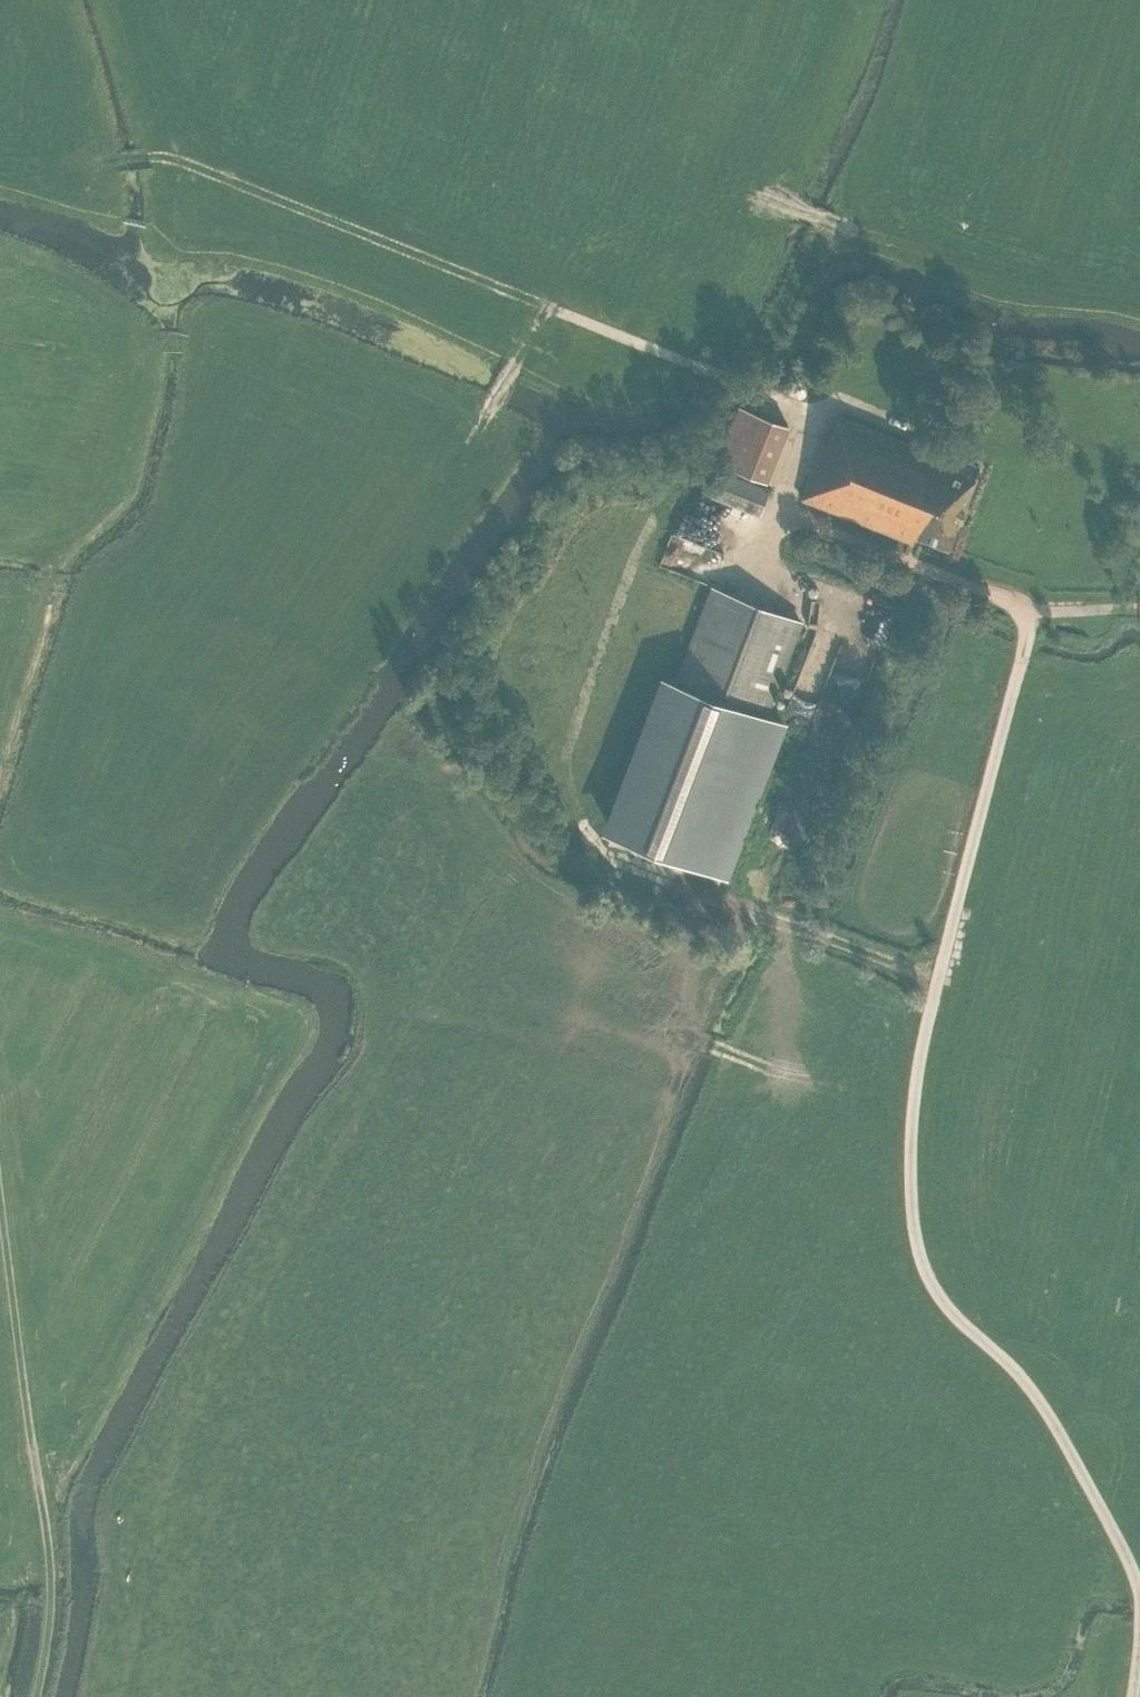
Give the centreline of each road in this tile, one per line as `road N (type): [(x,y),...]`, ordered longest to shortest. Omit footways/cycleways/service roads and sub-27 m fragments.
road 1 (unclassified): [(695,362),(811,412),(783,500),(1037,607),(922,1067),(915,1210),(943,1299),(1048,1400),(1139,1576)]
road 2 (track): [(695,362),(161,157),(85,164)]
road 3 (track): [(34,1696),(50,1610),(47,1548),(0,1206)]

